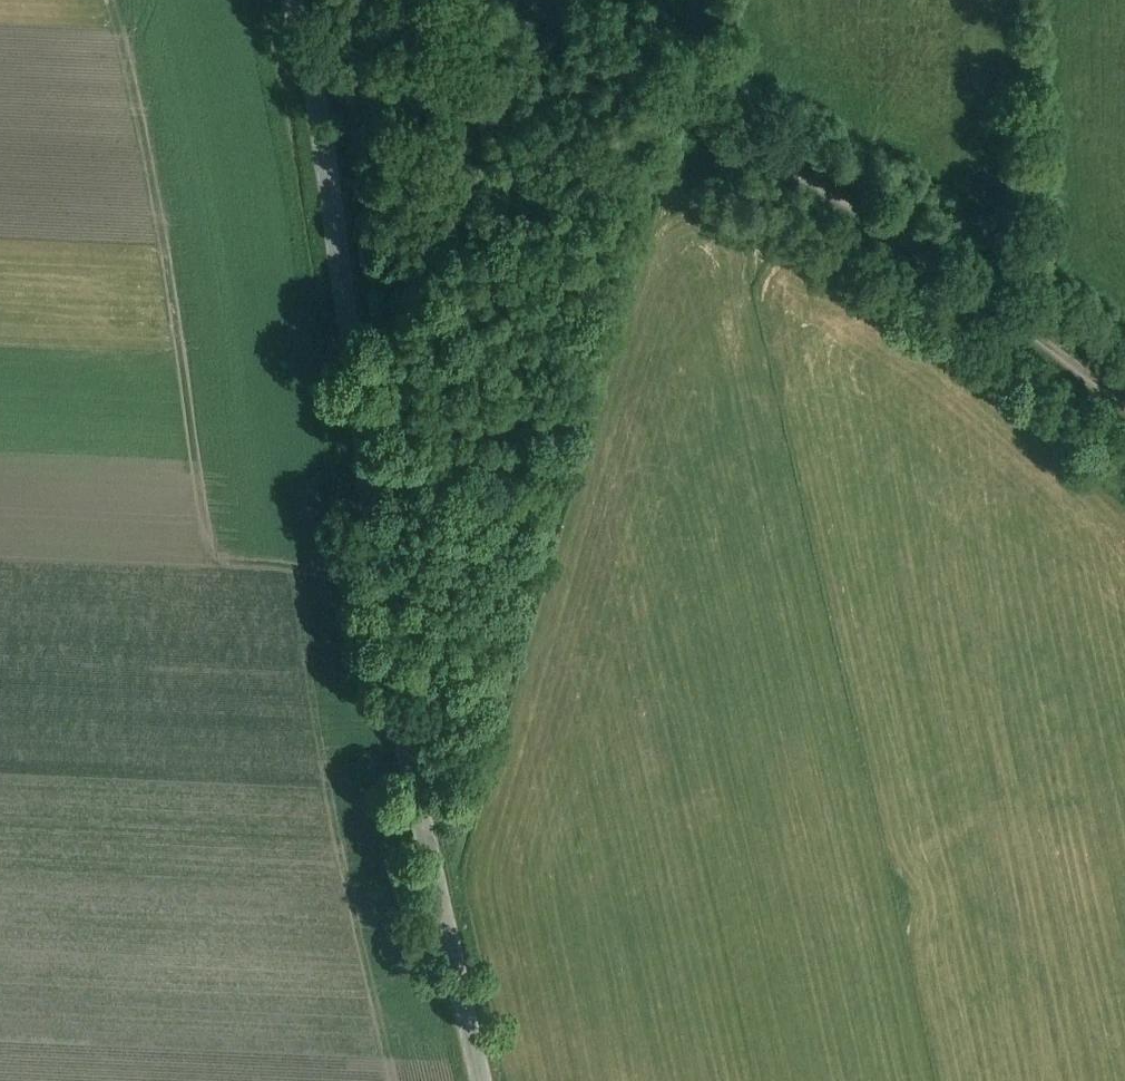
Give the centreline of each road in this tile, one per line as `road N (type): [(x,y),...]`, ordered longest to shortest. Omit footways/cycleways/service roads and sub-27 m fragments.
road 1 (tertiary): [(482,1080),(411,777),(338,253),(291,0)]
road 2 (track): [(1124,405),(906,238),(739,138),(533,0)]

